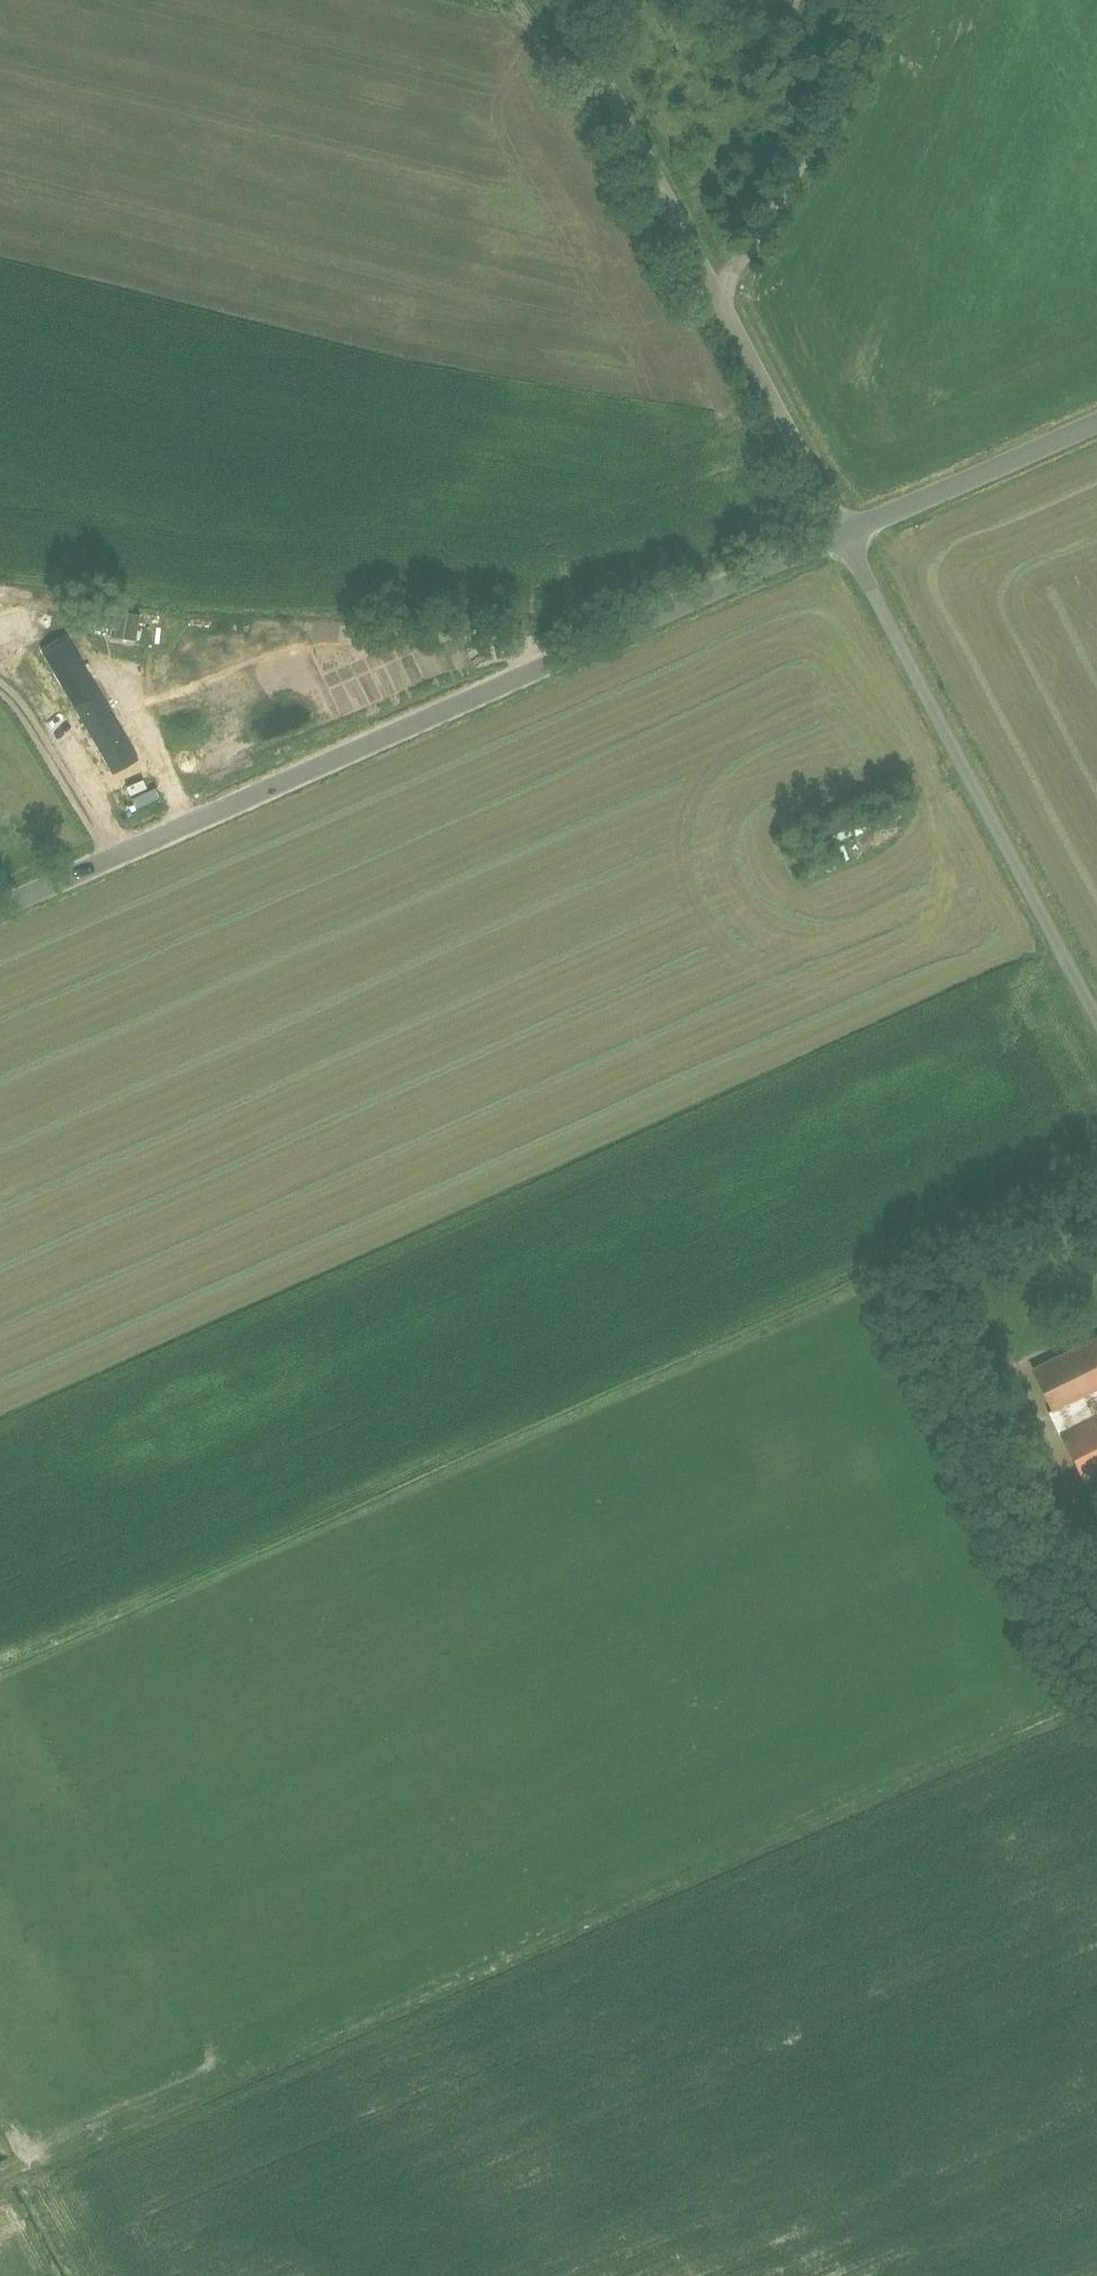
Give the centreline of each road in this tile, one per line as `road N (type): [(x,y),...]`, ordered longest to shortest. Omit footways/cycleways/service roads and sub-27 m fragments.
road 1 (tertiary): [(0,908),(842,540)]
road 2 (unclassified): [(1096,1030),(842,540)]
road 3 (unclassified): [(716,303),(551,0)]
road 4 (unclassified): [(716,303),(845,92),(870,0)]
road 5 (tertiary): [(842,540),(1096,427)]
road 6 (unclassified): [(842,540),(716,303)]

